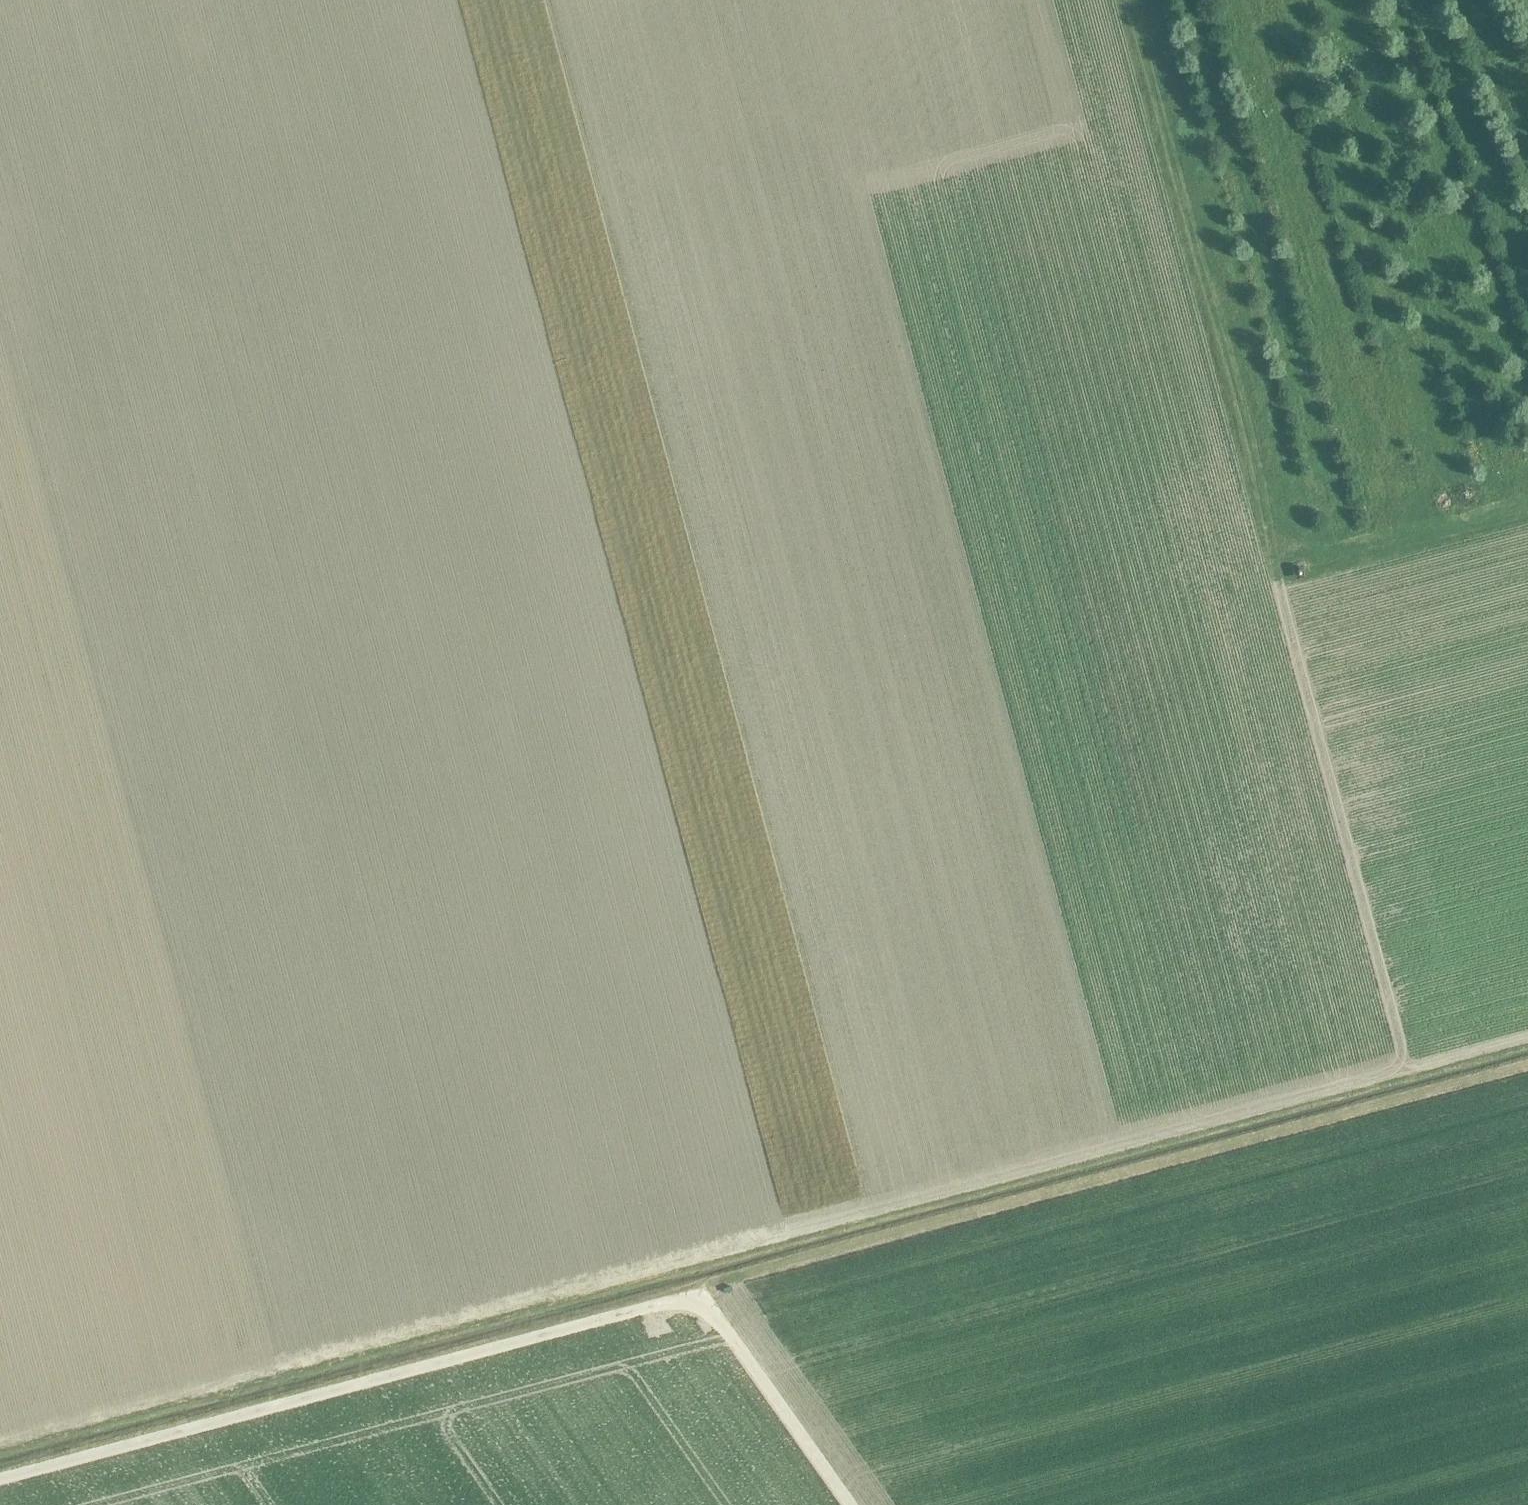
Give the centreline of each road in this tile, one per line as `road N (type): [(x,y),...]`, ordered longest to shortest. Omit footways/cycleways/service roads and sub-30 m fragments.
road 1 (track): [(0,1479),(669,1301),(695,1305),(712,1320),(854,1504)]

